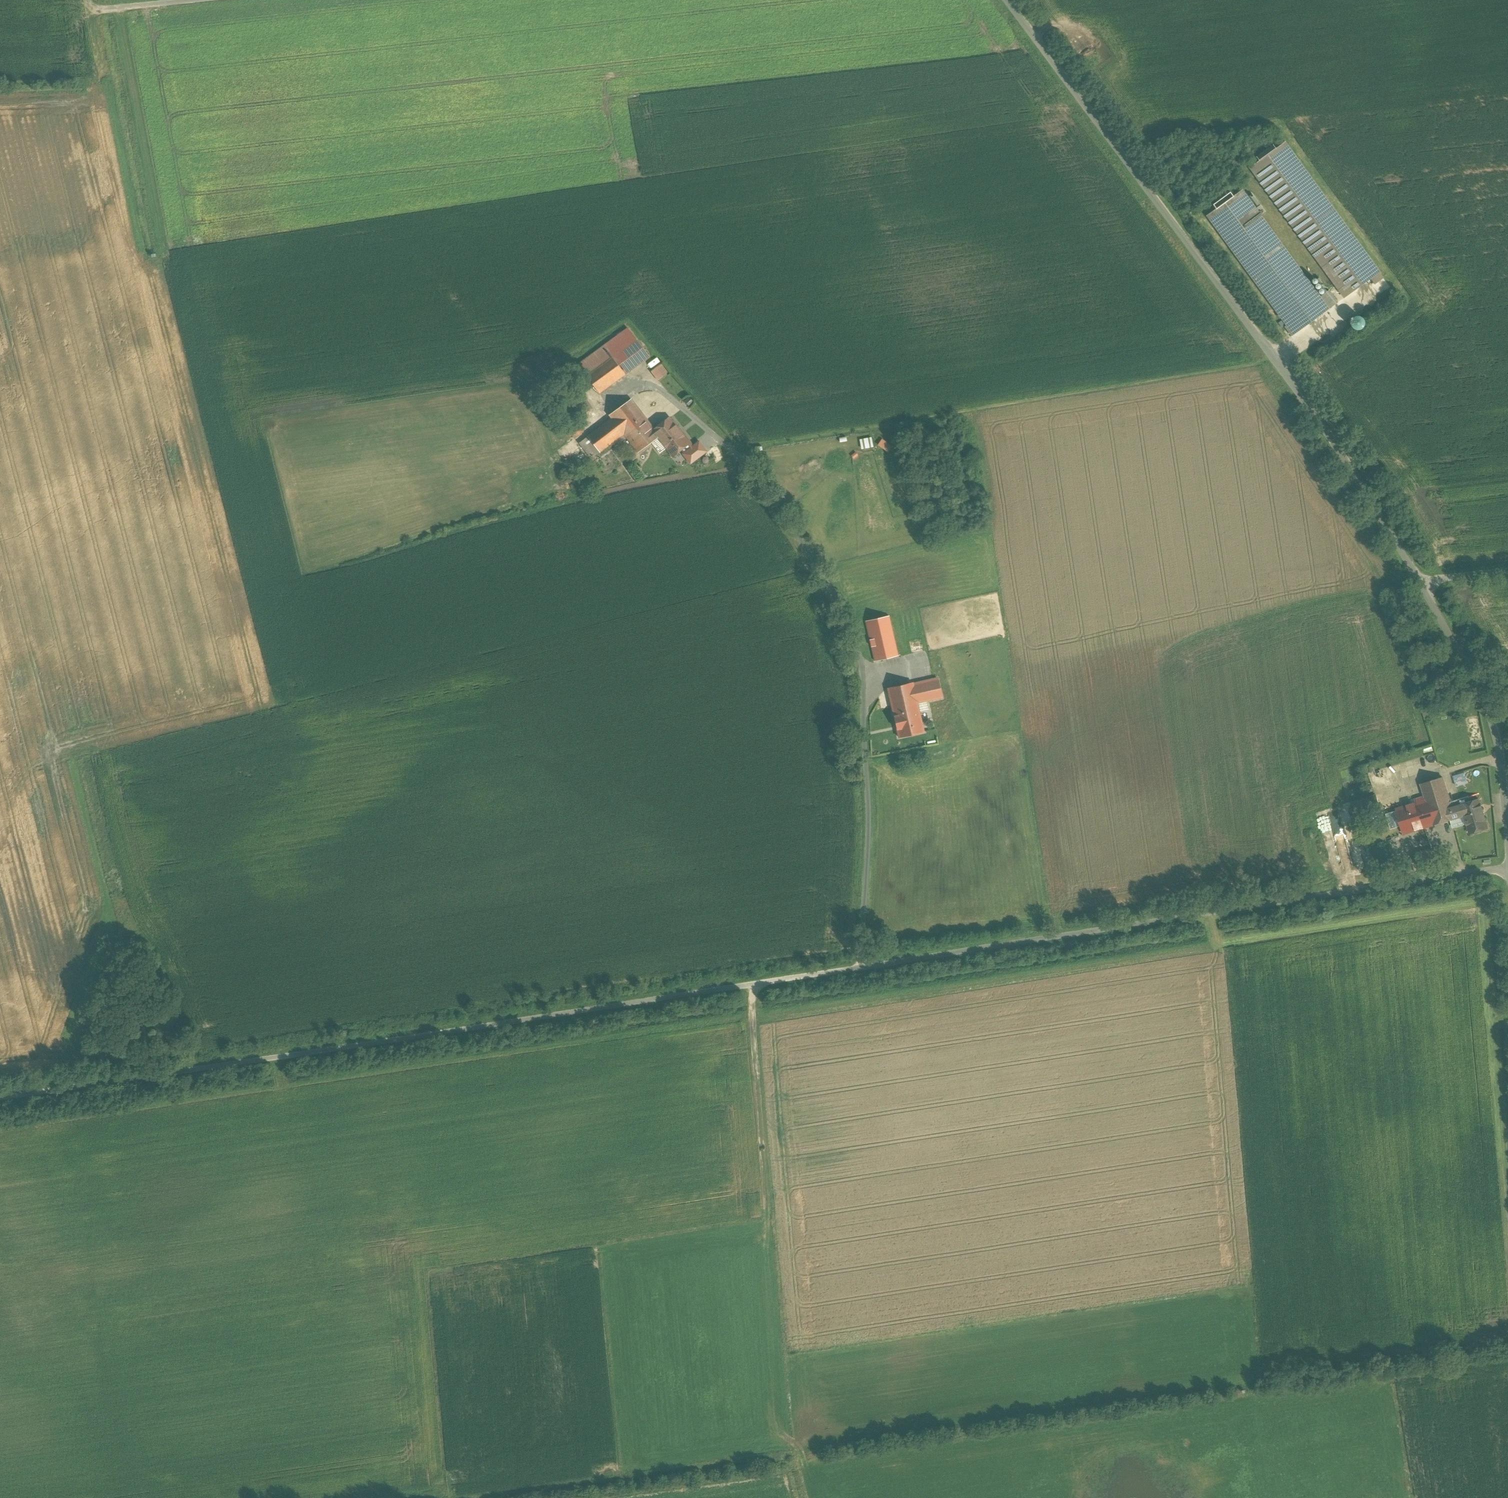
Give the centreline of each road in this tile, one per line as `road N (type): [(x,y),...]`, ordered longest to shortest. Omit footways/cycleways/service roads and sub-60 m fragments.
road 1 (unclassified): [(1507,875),(1492,870),(0,1099)]
road 2 (unclassified): [(1005,0),(1290,382),(1422,583)]
road 3 (unclassified): [(1422,583),(1494,727),(1507,833)]
road 4 (track): [(751,984),(770,1222)]

